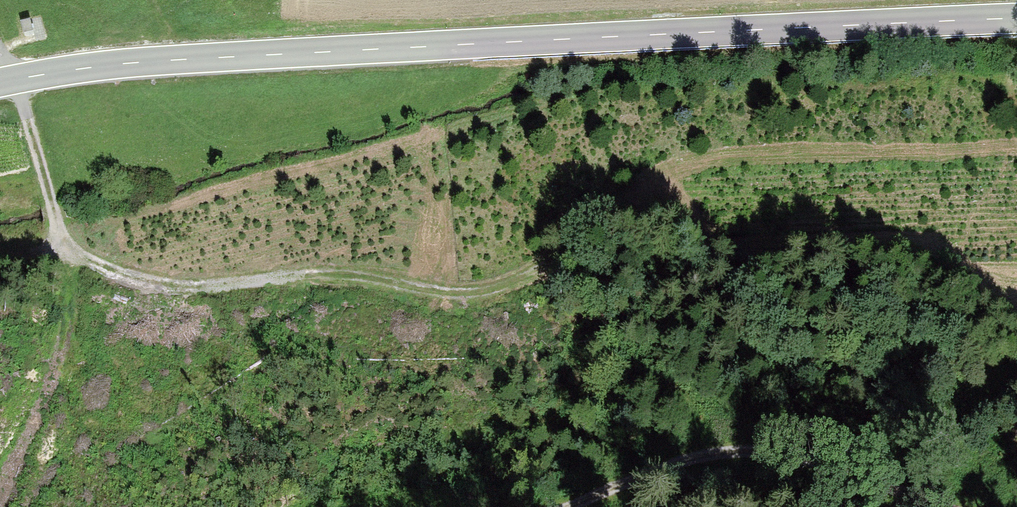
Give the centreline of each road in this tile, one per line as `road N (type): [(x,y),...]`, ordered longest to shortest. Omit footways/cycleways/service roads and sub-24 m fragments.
road 1 (secondary): [(0,82),(162,58),(1016,21)]
road 2 (track): [(54,247),(126,272),(210,286),(329,275),(478,295),(552,264)]
road 3 (track): [(701,457),(785,457),(934,506)]
road 4 (track): [(9,79),(50,200),(54,247)]
road 5 (track): [(564,506),(701,457)]

